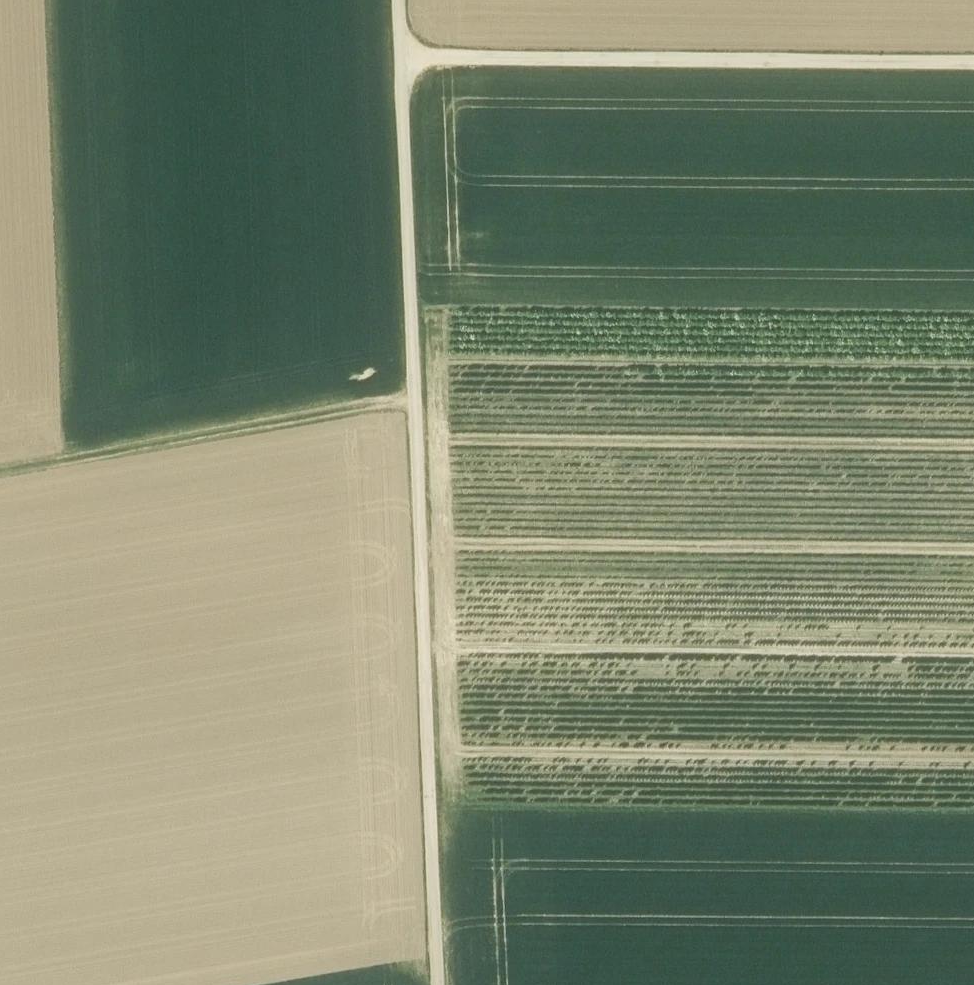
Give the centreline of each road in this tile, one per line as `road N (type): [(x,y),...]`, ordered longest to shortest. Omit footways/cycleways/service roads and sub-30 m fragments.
road 1 (track): [(439,984),(400,0)]
road 2 (track): [(973,61),(403,57)]

